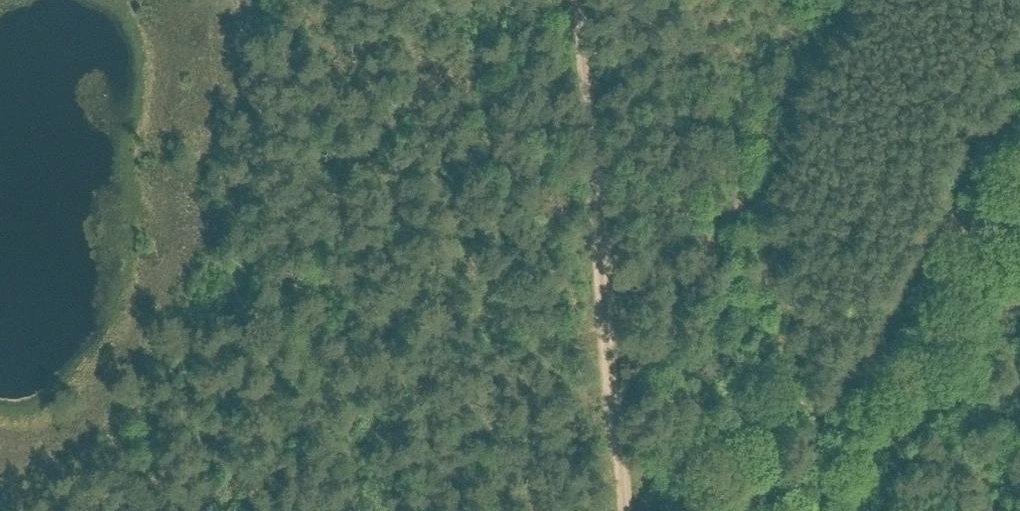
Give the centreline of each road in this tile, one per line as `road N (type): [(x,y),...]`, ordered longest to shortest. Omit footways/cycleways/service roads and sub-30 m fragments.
road 1 (track): [(579,0),(620,510)]

